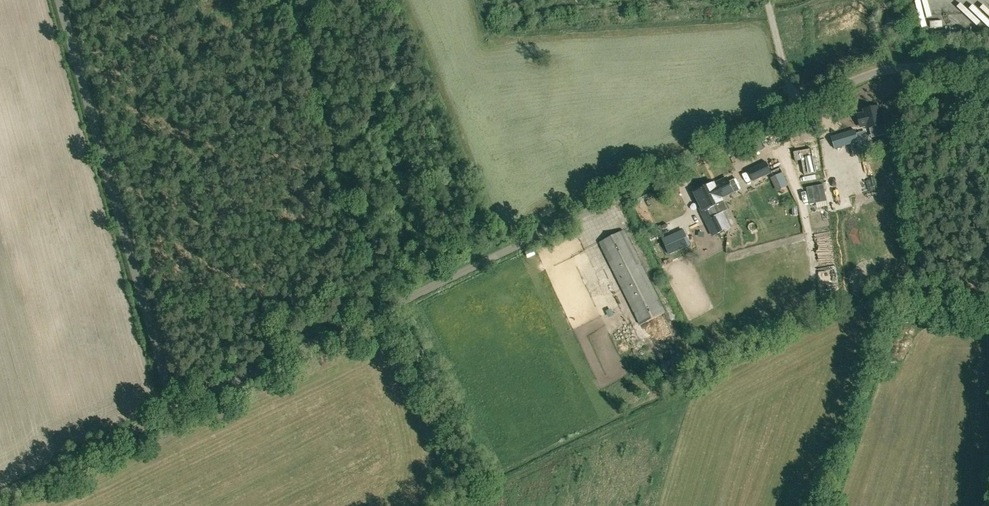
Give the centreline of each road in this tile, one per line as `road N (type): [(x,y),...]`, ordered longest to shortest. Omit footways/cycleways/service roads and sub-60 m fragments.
road 1 (unclassified): [(177,410),(870,77),(899,67),(988,64)]
road 2 (unclassified): [(177,410),(59,0)]
road 3 (unclassified): [(0,494),(177,410)]

